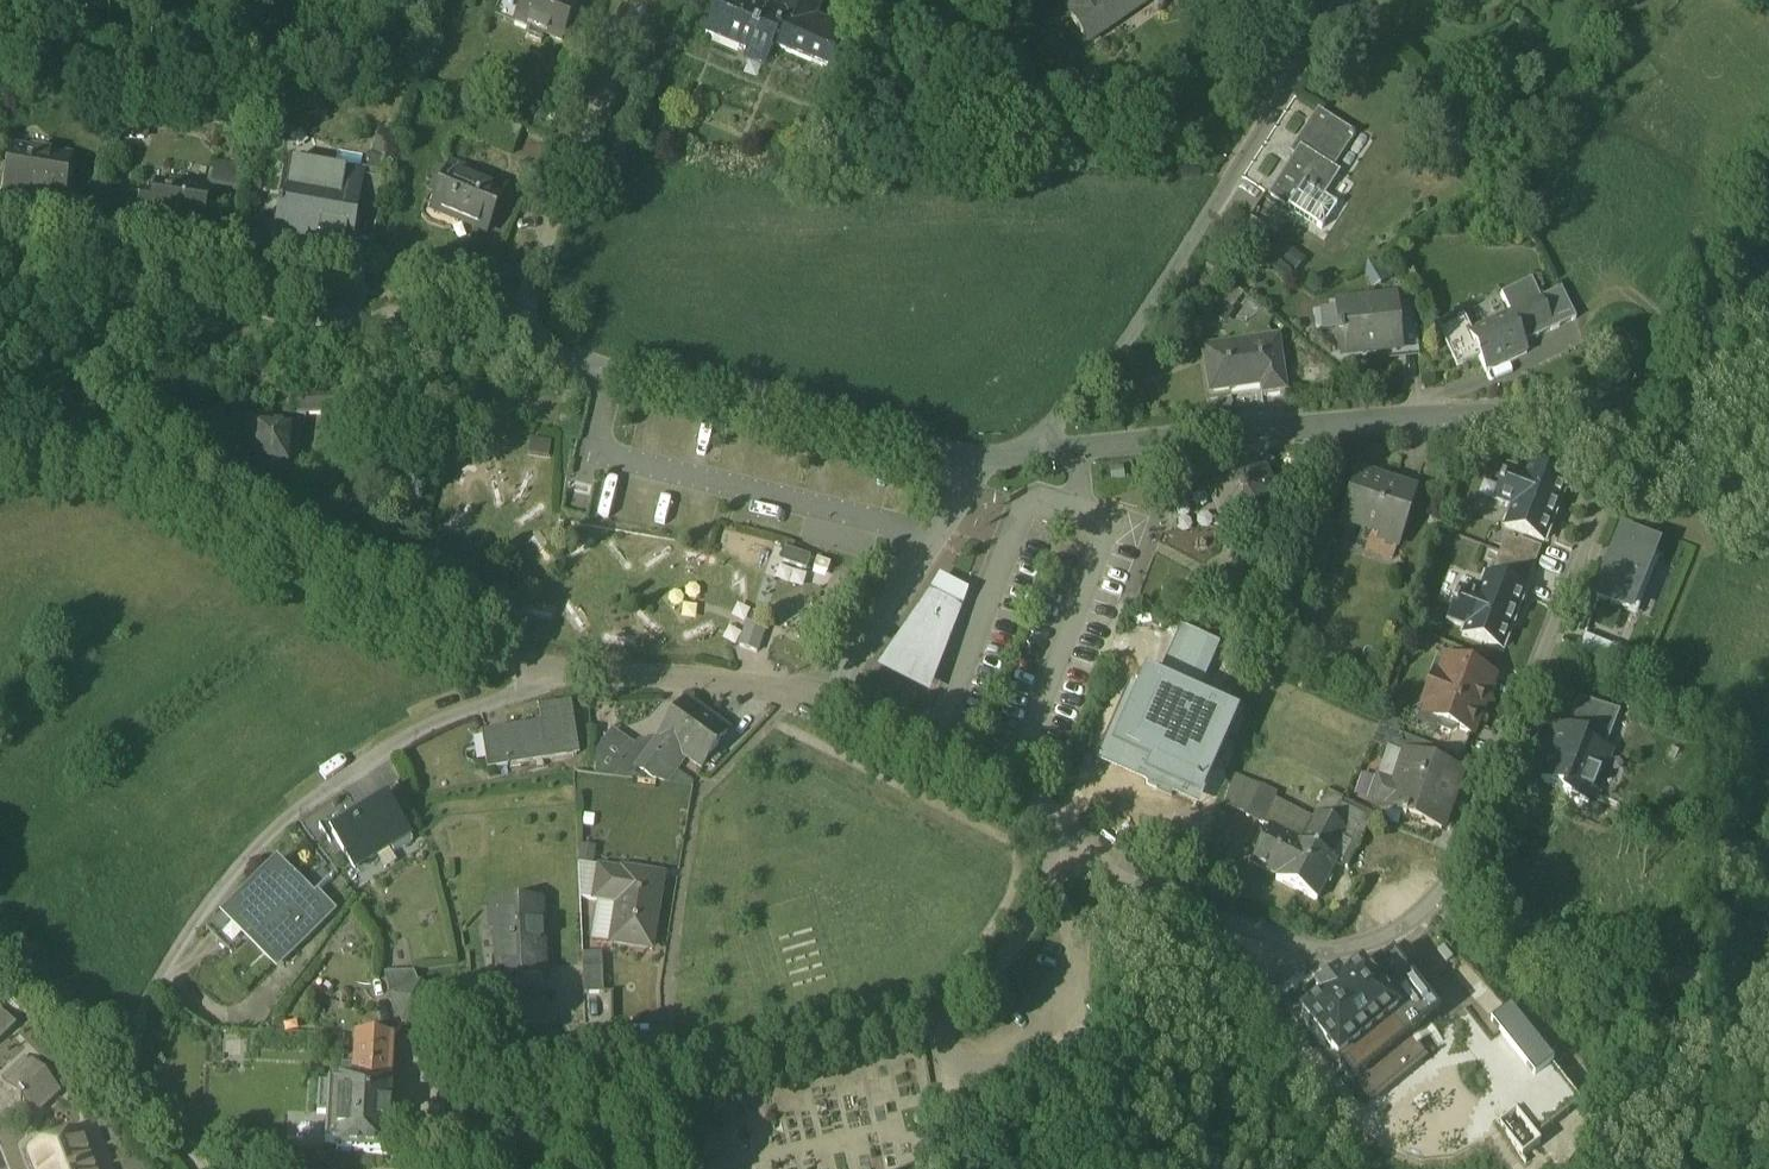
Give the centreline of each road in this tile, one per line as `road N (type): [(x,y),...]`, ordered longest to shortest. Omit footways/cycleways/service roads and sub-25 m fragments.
road 1 (residential): [(1042,939),(1288,1050),(1331,1052),(1367,1042),(1407,1016),(1428,994),(1470,911),(1642,506)]
road 2 (residential): [(1016,575),(1081,508),(1407,0)]
road 3 (residential): [(1642,506),(1016,575)]
road 4 (residential): [(0,563),(115,560),(390,736),(552,789)]
road 5 (residential): [(131,1168),(190,1040),(303,919),(385,860),(552,789)]
road 6 (residential): [(506,464),(654,87),(563,0)]
road 7 (residential): [(506,464),(0,378)]
road 8 (residential): [(962,582),(506,464)]
road 9 (residential): [(1042,939),(1036,984),(973,1088),(919,1134),(794,1168)]
road 10 (residential): [(795,813),(962,582)]
road 11 (residential): [(795,813),(840,827),(1042,939)]
road 12 (residential): [(552,789),(710,796),(795,813)]
road 13 (unclassified): [(1768,356),(1652,504)]

